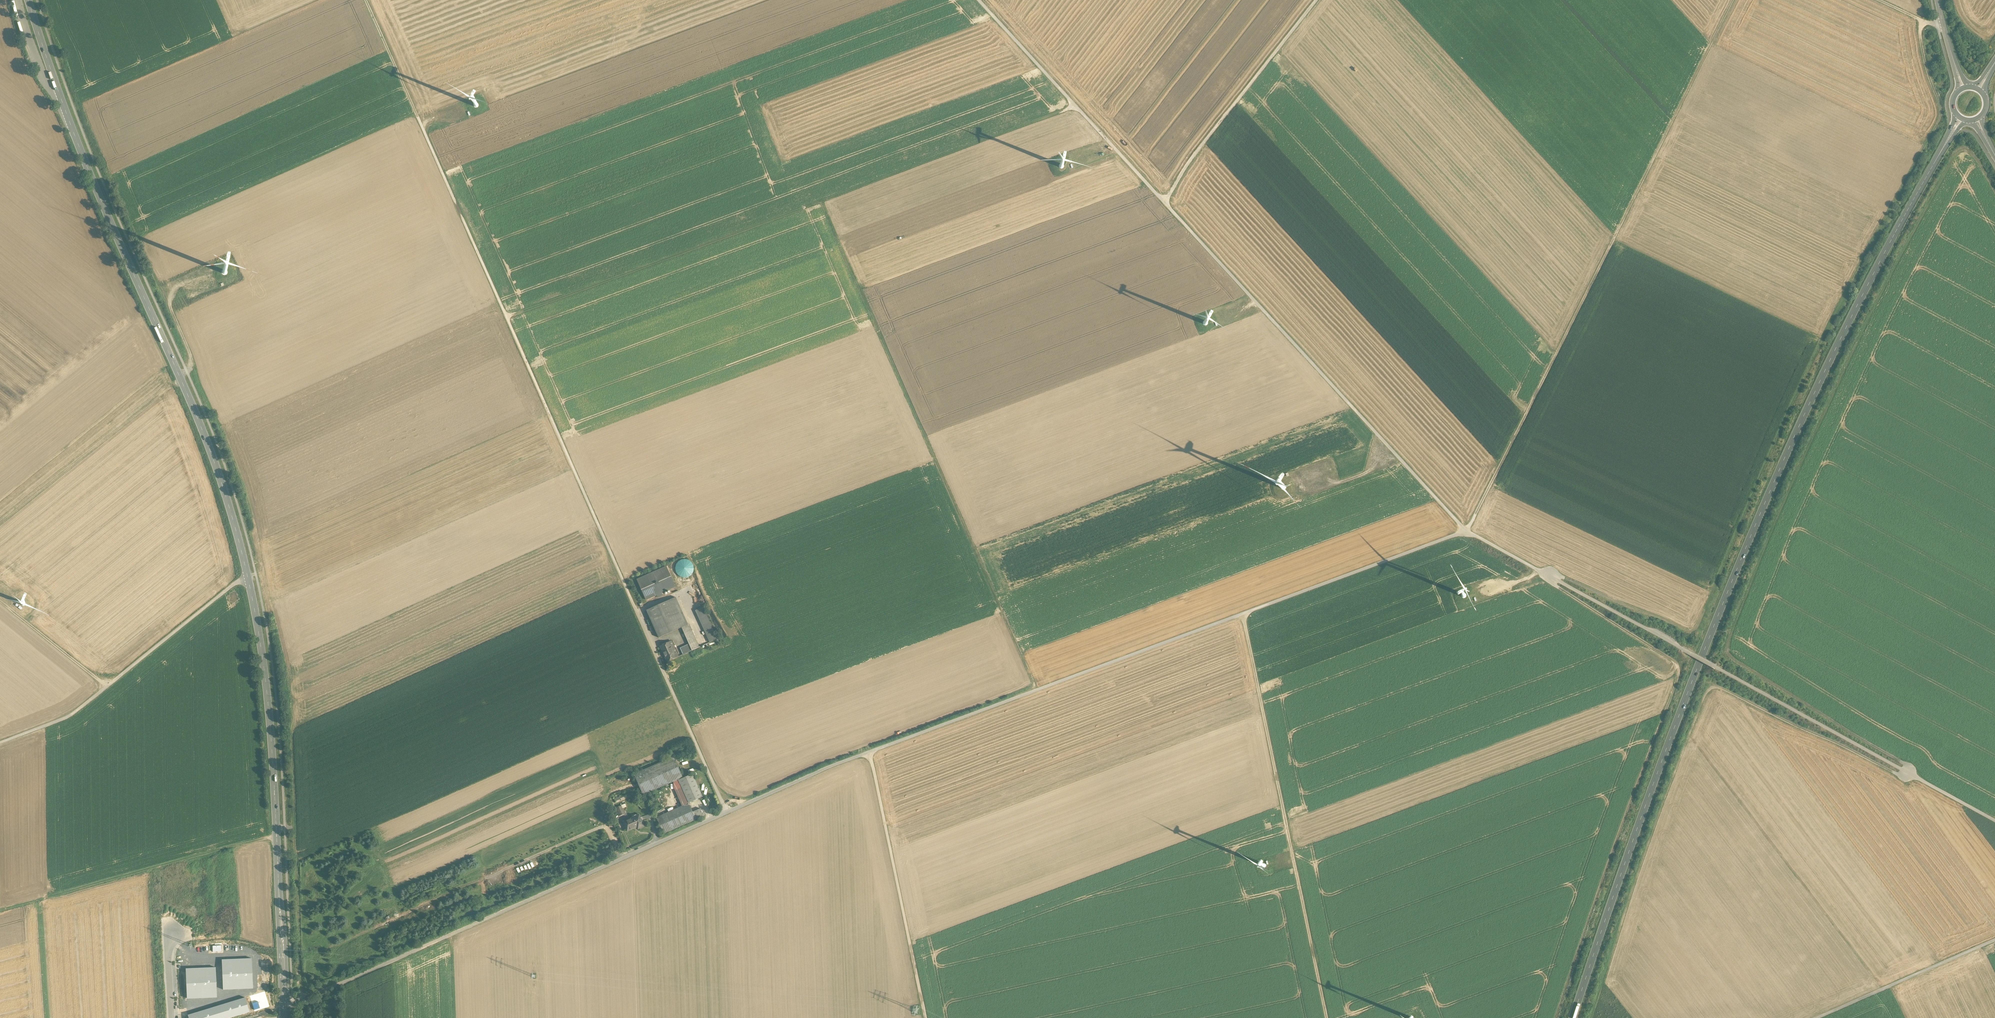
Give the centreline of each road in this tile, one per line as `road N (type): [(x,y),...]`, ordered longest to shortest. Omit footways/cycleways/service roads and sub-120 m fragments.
road 1 (track): [(1594,1017),(1662,804),(1709,691),(1914,777),(1726,651),(1852,364),(1958,160),(1975,156),(1994,189)]
road 2 (track): [(1556,1017),(1681,668),(1554,579),(1694,629),(1811,371),(1944,122),(1927,25)]
road 3 (track): [(251,1017),(861,761),(1471,536)]
road 4 (secondary): [(284,1017),(269,714),(239,544),(212,455),(74,135),(28,0)]
road 5 (primary): [(1964,121),(1844,342),(1690,686),(1573,1017)]
road 6 (track): [(1079,110),(510,320)]
road 7 (track): [(1471,536),(1740,0)]
road 8 (track): [(1037,692),(822,206)]
road 9 (track): [(1112,145),(1471,536)]
road 10 (track): [(1994,822),(1543,574)]
road 11 (track): [(416,112),(139,236),(159,291)]
road 12 (track): [(0,909),(277,836)]
road 13 (track): [(928,1017),(874,757)]
road 14 (track): [(1169,207),(1324,0)]
road 15 (track): [(980,0),(1112,145)]
road 16 (track): [(1994,940),(1816,1017)]
road 17 (track): [(247,578),(108,686)]
road 18 (track): [(367,0),(420,119)]
road 19 (track): [(108,686),(63,721),(0,744)]

